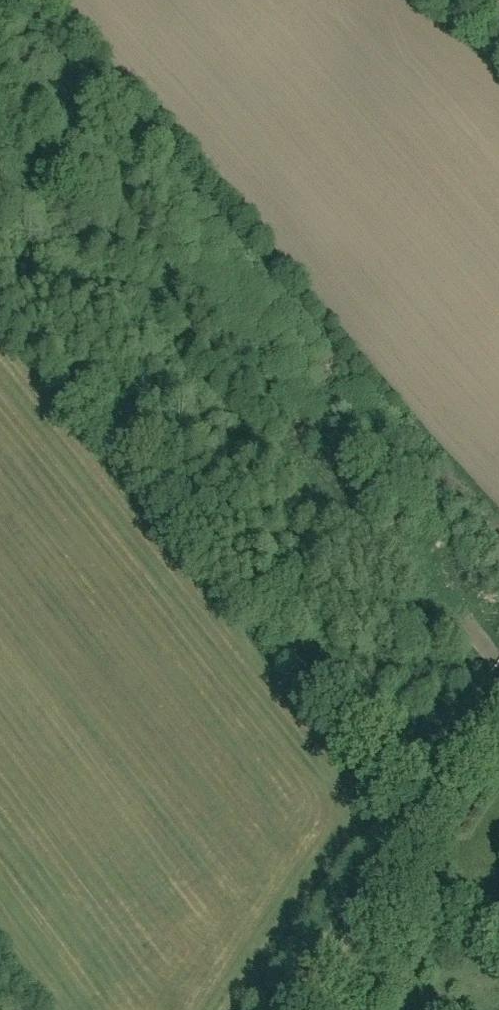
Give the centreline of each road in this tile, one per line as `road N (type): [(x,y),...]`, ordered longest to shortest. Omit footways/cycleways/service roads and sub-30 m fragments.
road 1 (unclassified): [(300,1009),(498,708)]

